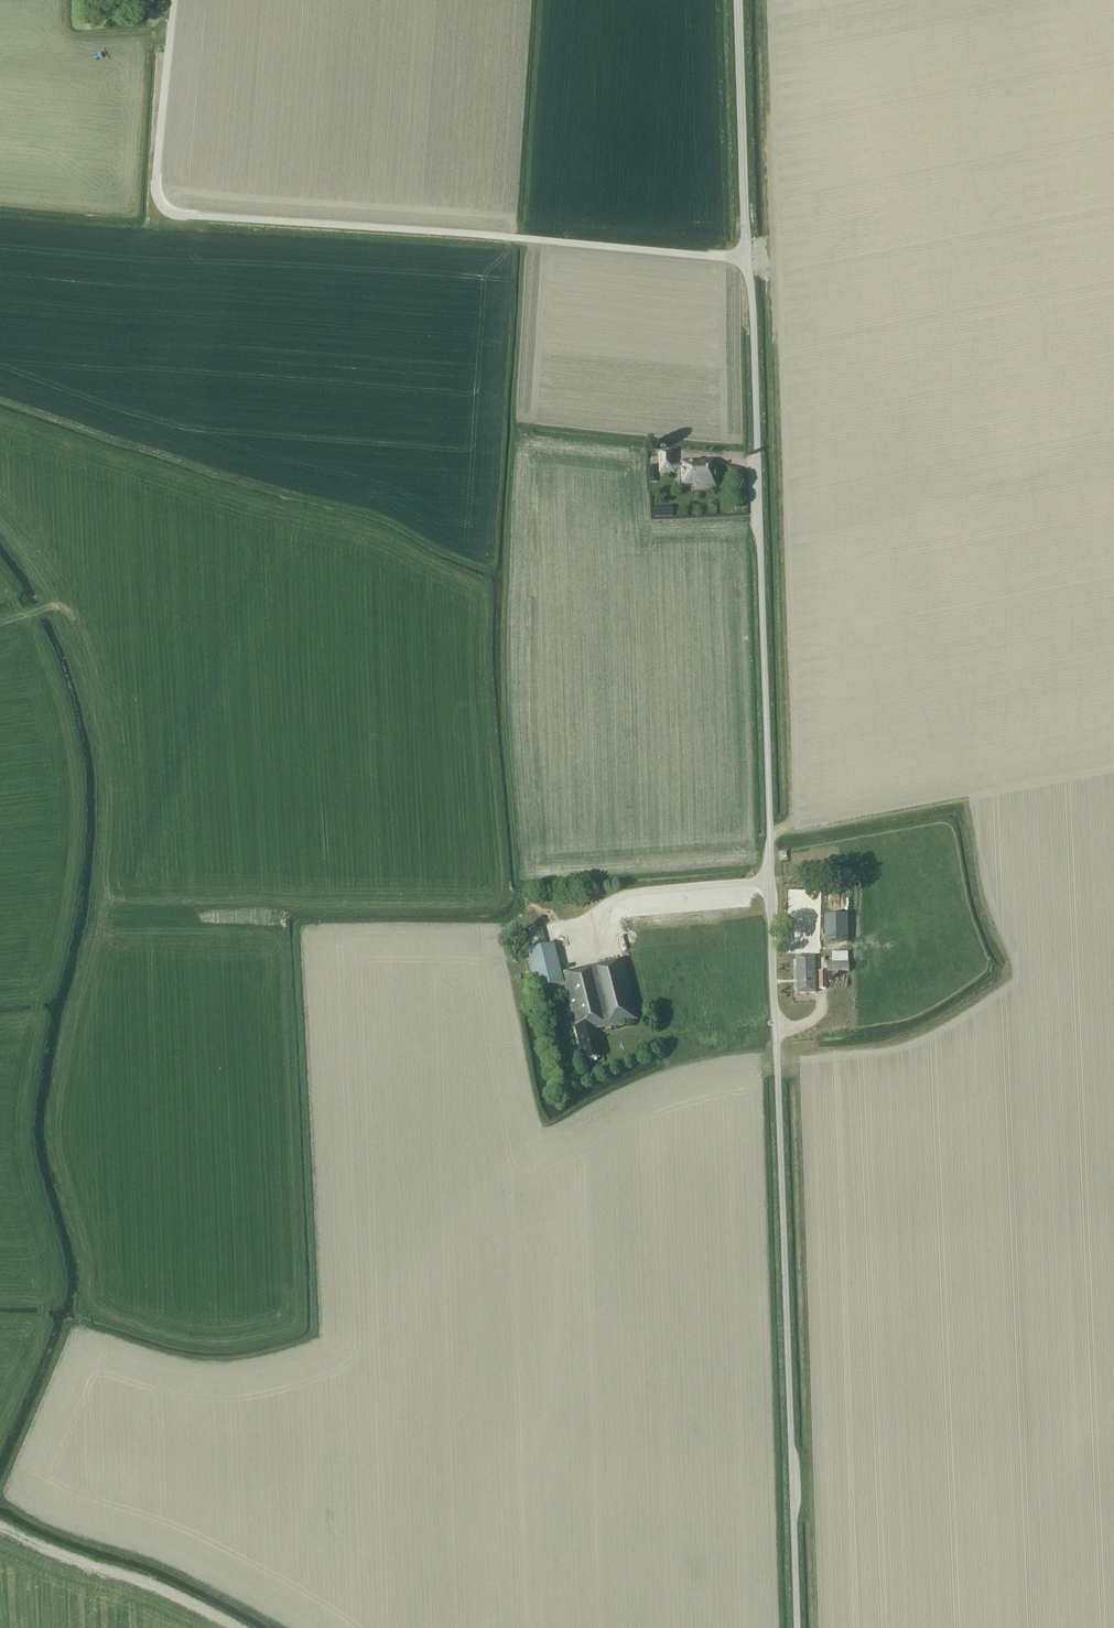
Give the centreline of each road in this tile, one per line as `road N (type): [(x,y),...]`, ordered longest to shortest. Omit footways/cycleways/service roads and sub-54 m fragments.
road 1 (unclassified): [(797,1627),(738,0)]

